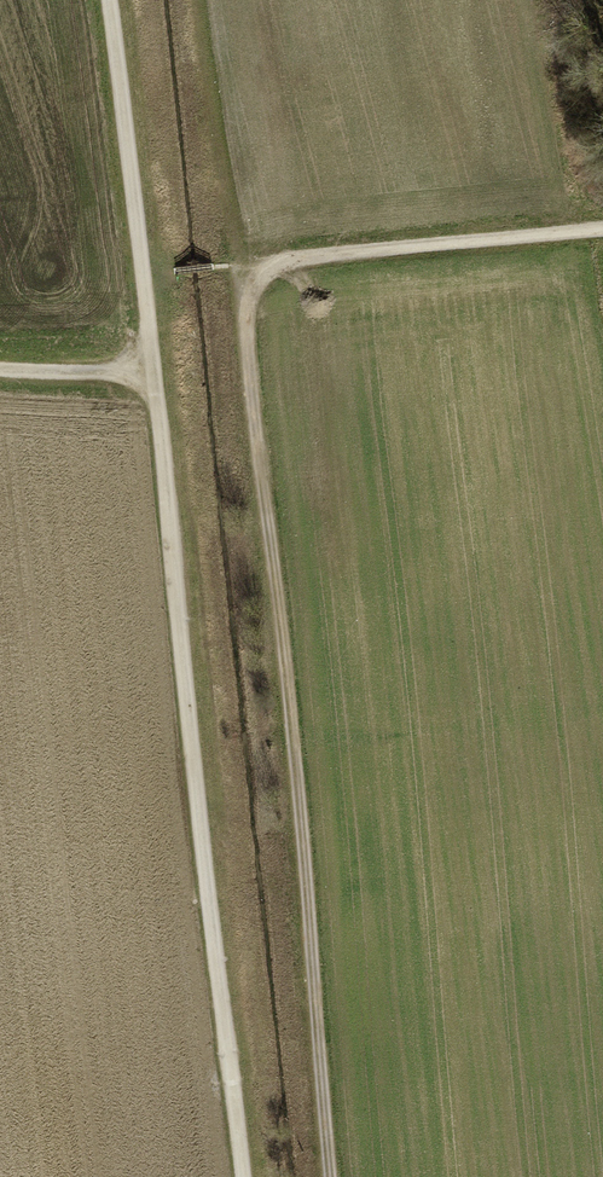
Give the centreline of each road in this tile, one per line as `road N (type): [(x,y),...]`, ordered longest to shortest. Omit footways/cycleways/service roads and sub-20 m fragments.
road 1 (track): [(333,1176),(241,314),(258,276),(286,262),(602,230)]
road 2 (track): [(109,0),(148,273),(211,926),(244,1176)]
road 3 (track): [(0,373),(156,382)]

